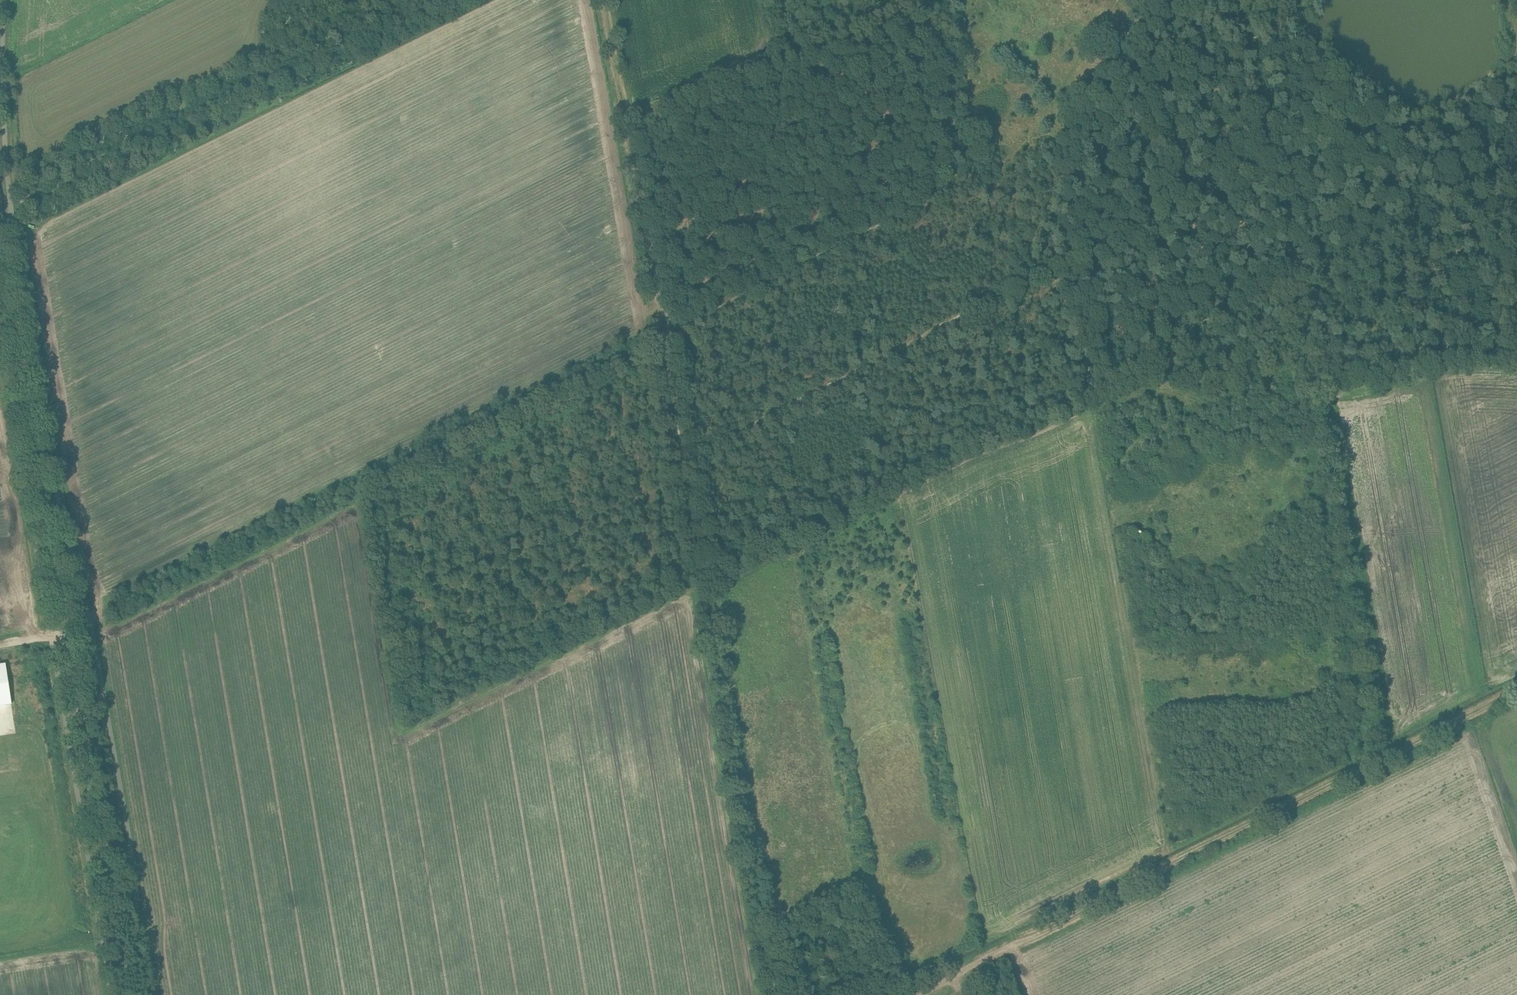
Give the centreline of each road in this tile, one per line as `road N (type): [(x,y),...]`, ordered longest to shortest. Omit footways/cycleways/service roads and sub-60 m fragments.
road 1 (tertiary): [(126,994),(57,631),(0,223)]
road 2 (track): [(1516,691),(988,962)]
road 3 (track): [(602,0),(699,563)]

